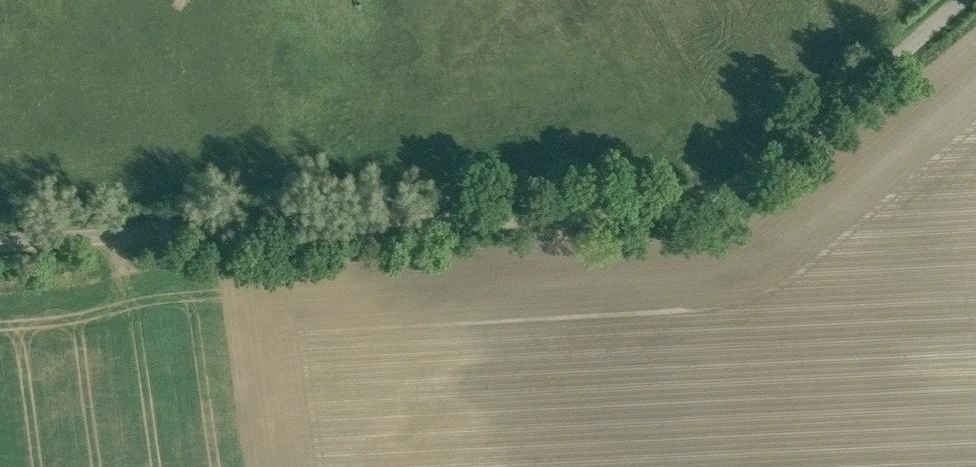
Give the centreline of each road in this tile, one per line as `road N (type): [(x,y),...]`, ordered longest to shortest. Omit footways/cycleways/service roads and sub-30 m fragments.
road 1 (unclassified): [(964,0),(750,179),(659,217),(0,249)]

